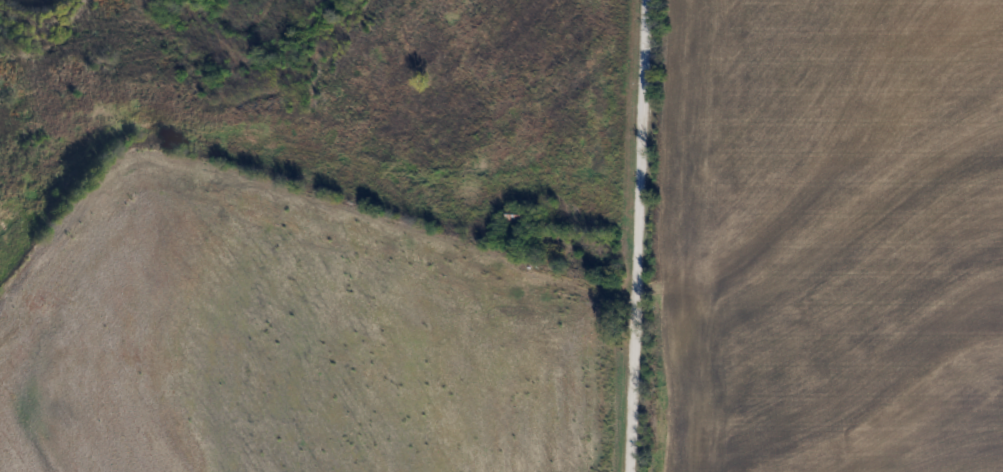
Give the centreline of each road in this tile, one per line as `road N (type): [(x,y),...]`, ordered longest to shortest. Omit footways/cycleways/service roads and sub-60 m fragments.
road 1 (residential): [(629,471),(646,0)]

